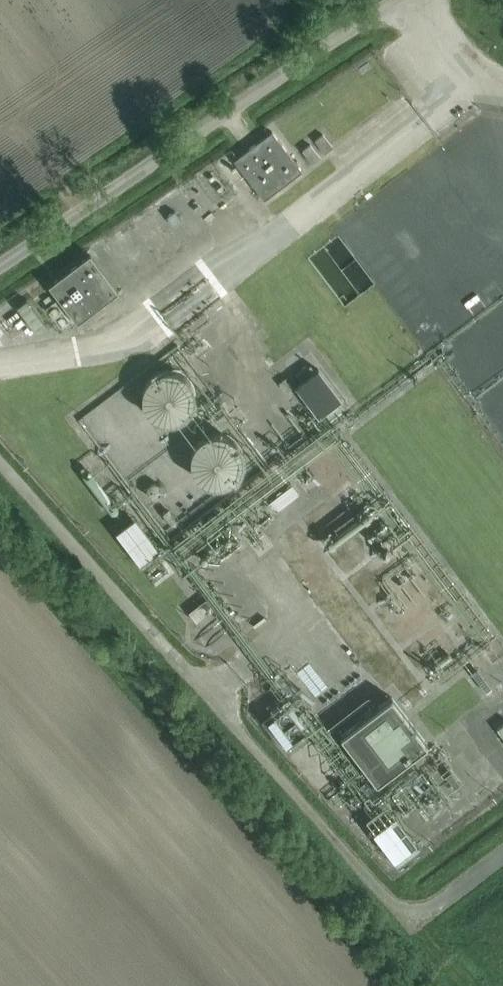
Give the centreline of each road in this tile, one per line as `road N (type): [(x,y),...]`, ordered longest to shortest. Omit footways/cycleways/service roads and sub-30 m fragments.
road 1 (unclassified): [(0,265),(396,0)]

